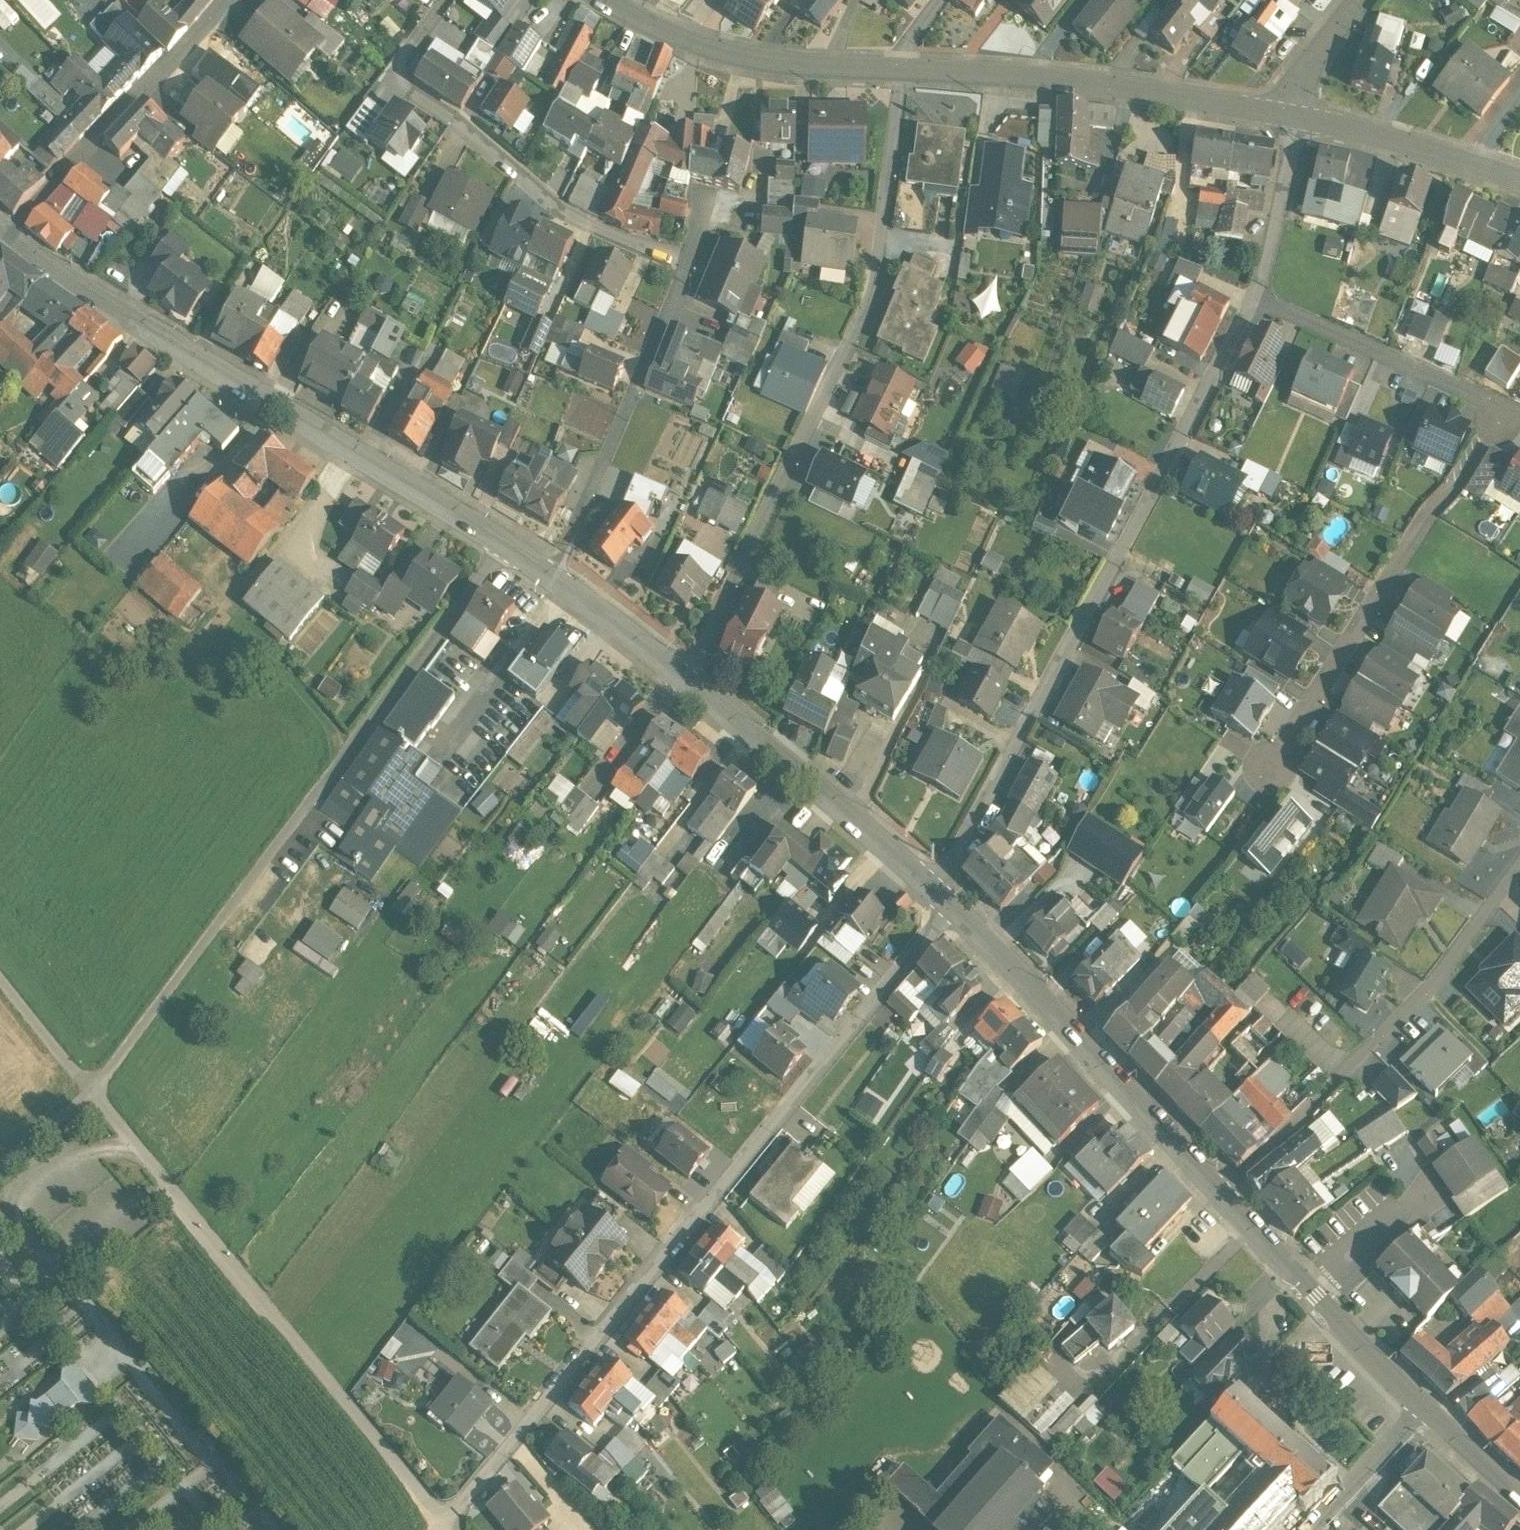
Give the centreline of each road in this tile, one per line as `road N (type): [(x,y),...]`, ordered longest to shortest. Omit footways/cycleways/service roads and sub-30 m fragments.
road 1 (track): [(509,544),(287,819),(94,1091),(0,1163)]
road 2 (residential): [(447,1525),(953,903)]
road 3 (residential): [(1256,297),(935,886)]
road 4 (residential): [(690,678),(865,304),(903,67)]
road 5 (tertiary): [(555,572),(213,370),(10,232)]
road 6 (residential): [(1223,1190),(1435,983),(1519,868)]
road 7 (residential): [(444,0),(403,59),(402,80),(570,212),(688,255)]
road 8 (tertiary): [(1519,1491),(1394,1374),(1223,1190)]
road 9 (residential): [(1498,418),(1469,468),(1430,509),(1270,765)]
road 10 (tertiary): [(1223,1190),(953,903)]
road 11 (residential): [(1286,112),(1054,77),(903,67)]
road 12 (residential): [(688,255),(555,572)]
road 13 (tertiary): [(935,886),(690,678)]
road 14 (residential): [(10,232),(220,0)]
road 15 (residential): [(903,67),(765,61),(672,34),(610,0)]
road 16 (residential): [(1498,418),(1474,391),(1256,297)]
road 17 (residential): [(1519,177),(1304,114)]
road 18 (track): [(344,744),(219,591)]
road 19 (residential): [(1304,114),(1256,297)]
road 20 (tertiary): [(690,678),(555,572)]
road 21 (track): [(0,972),(94,1091)]
road 22 (residential): [(1357,0),(1302,71),(1286,112)]

